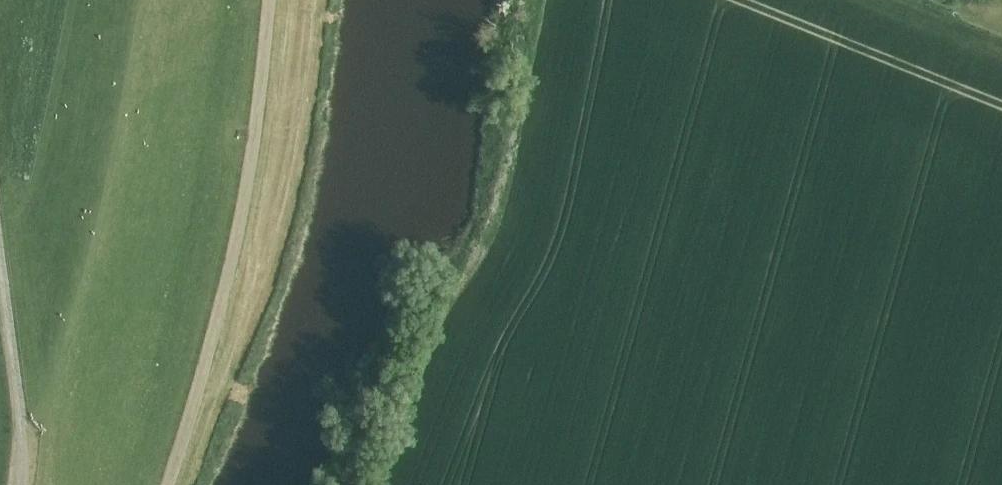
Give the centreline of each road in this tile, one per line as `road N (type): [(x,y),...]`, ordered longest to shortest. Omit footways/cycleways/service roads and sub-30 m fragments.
road 1 (track): [(271,0),(247,197),(167,484)]
road 2 (track): [(0,260),(21,484)]

